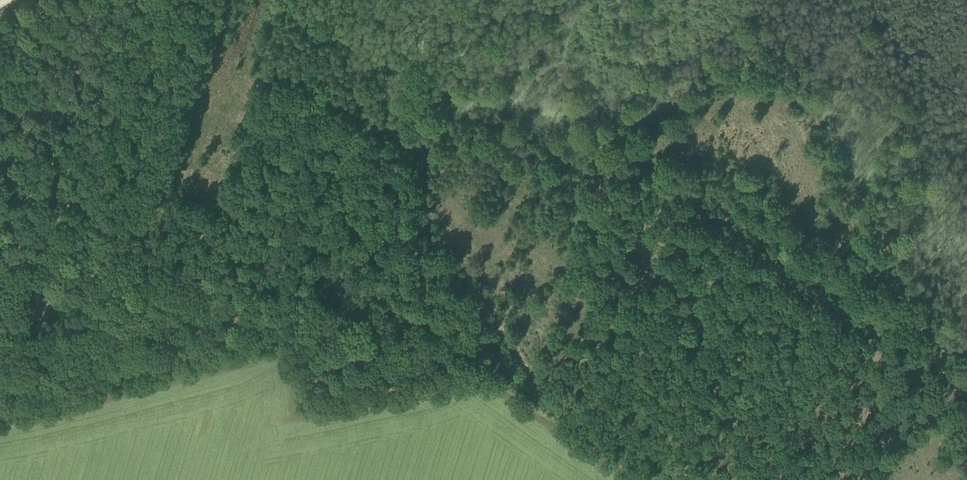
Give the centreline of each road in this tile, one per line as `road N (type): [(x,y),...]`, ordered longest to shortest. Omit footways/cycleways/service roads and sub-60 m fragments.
road 1 (track): [(0,152),(71,100),(109,89),(158,184),(459,280),(501,302),(553,376),(701,479)]

